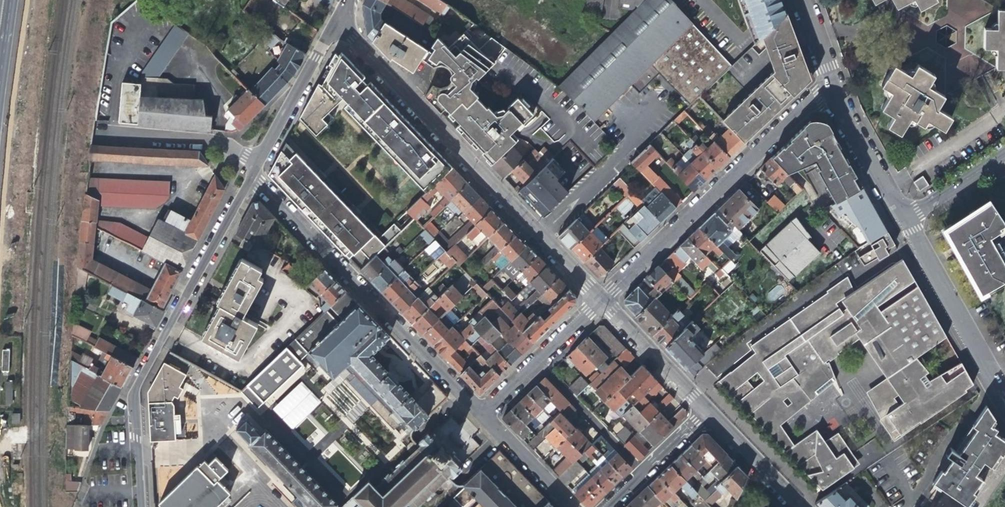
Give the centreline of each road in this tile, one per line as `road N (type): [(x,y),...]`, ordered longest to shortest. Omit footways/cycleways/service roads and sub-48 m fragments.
road 1 (residential): [(599,302),(334,22)]
road 2 (residential): [(250,180),(134,383),(139,506)]
road 3 (residential): [(480,418),(250,180)]
road 4 (residential): [(826,77),(599,302)]
road 5 (residential): [(900,221),(1004,399)]
road 6 (residential): [(96,132),(215,139),(257,166)]
road 7 (residential): [(257,166),(334,22)]
road 8 (residential): [(826,77),(900,221)]
road 9 (residential): [(704,413),(599,302)]
road 10 (residential): [(537,363),(642,471)]
road 11 (residential): [(793,506),(704,413)]
road 12 (residential): [(900,221),(1004,152)]
road 13 (residential): [(480,418),(566,506)]

